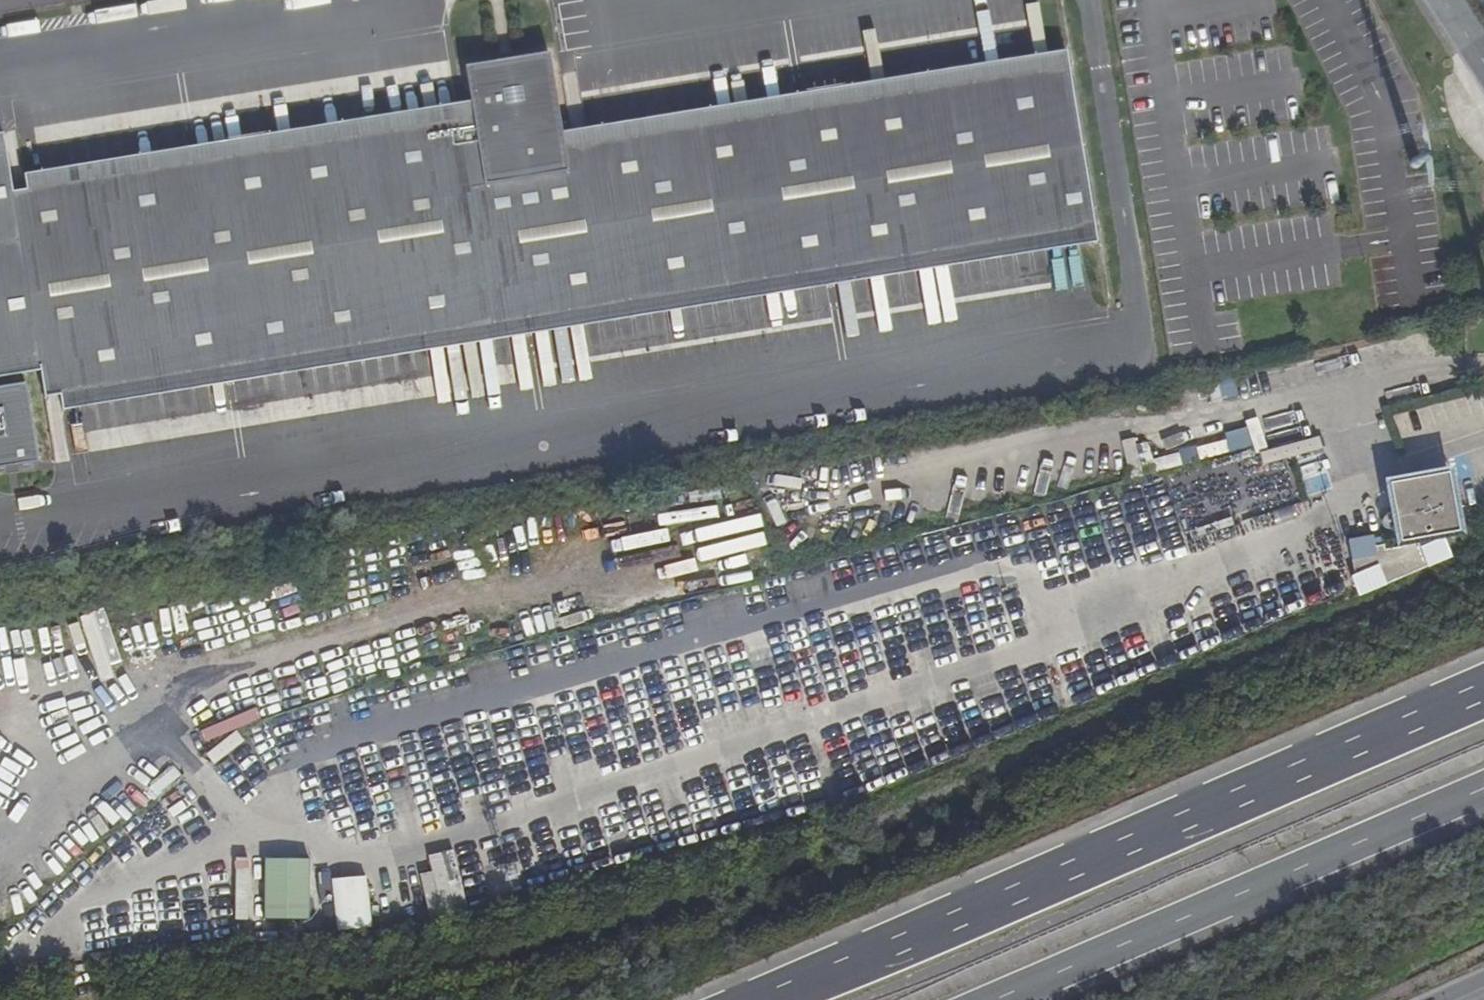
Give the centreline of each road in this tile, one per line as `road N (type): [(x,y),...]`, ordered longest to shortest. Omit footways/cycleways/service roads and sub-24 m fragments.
road 1 (trunk): [(1483,692),(759,999)]
road 2 (trunk): [(993,999),(1483,787)]

